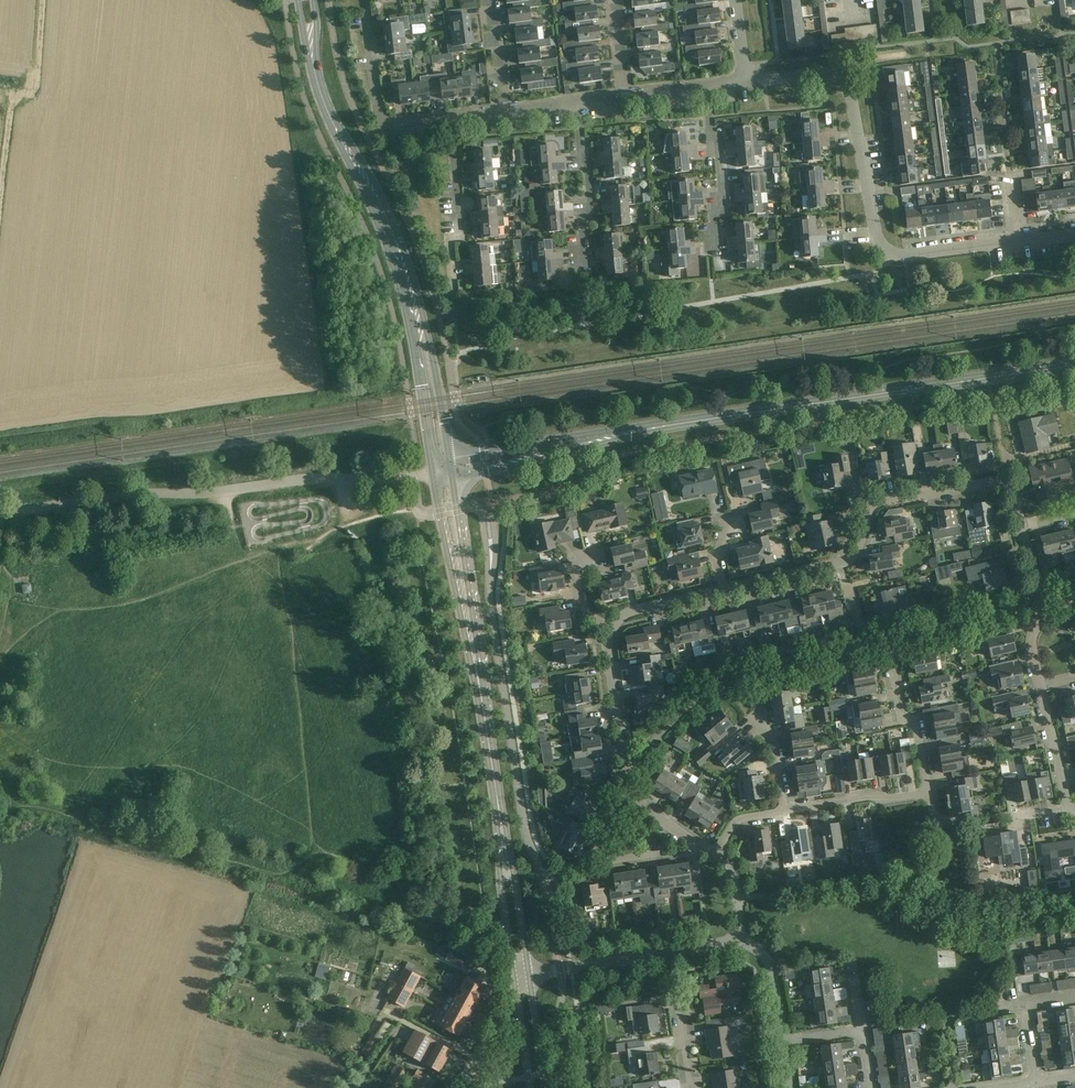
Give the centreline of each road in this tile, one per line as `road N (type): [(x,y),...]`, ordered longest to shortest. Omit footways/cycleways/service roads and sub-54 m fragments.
road 1 (tertiary): [(450,469),(609,435),(1074,366)]
road 2 (tertiary): [(450,469),(415,284),(382,196),(321,85),(314,0)]
road 3 (tertiary): [(297,0),(320,104),(399,284),(432,472)]
road 4 (residential): [(1074,234),(891,254),(873,228),(845,82),(819,73),(747,83)]
road 5 (unclassified): [(0,513),(432,472)]
road 6 (residential): [(784,810),(929,793),(890,652),(866,644),(840,564)]
road 7 (tertiary): [(432,472),(488,742)]
road 8 (tertiary): [(488,742),(450,469)]
road 9 (residential): [(840,564),(853,557),(871,512),(888,499),(1007,482),(1021,524)]
road 10 (residential): [(529,975),(740,943)]
road 11 (tertiary): [(529,975),(498,803)]
road 12 (tertiary): [(498,803),(514,977)]
road 13 (residential): [(451,120),(384,125),(366,22)]
road 14 (residential): [(1021,524),(1040,607),(1031,642),(1040,687)]
road 15 (residential): [(709,252),(722,195),(707,88)]
road 16 (residential): [(633,793),(611,628)]
road 17 (residential): [(452,283),(451,120)]
road 18 (residential): [(577,262),(590,206),(577,104)]
road 19 (residential): [(660,851),(605,857),(601,845),(618,802),(633,793)]
road 20 (residential): [(1040,687),(1068,807)]
road 21 (residential): [(611,628),(630,613),(725,589)]

